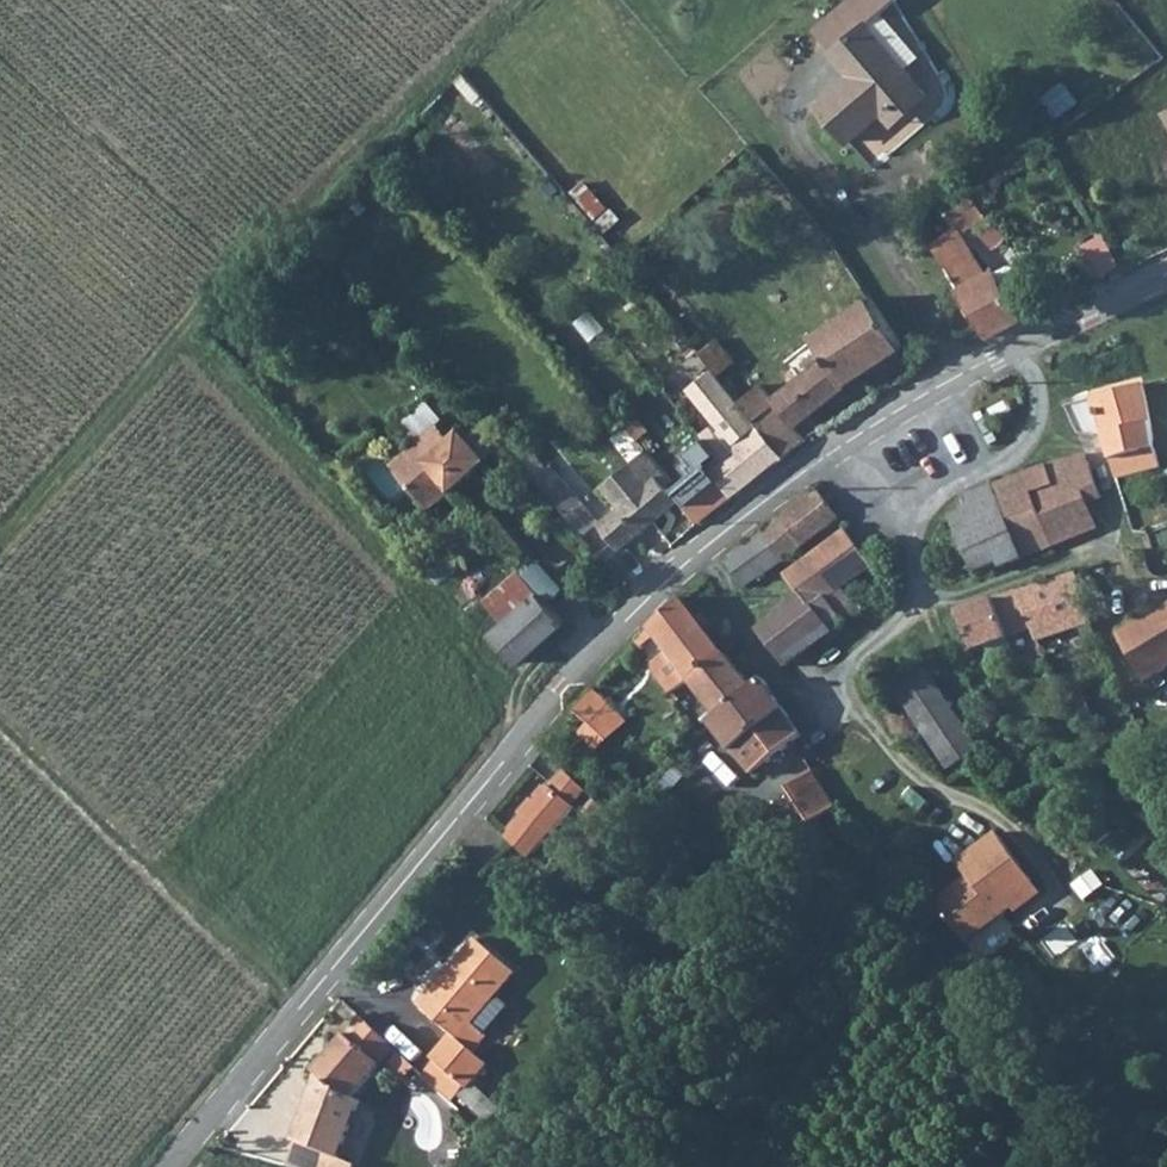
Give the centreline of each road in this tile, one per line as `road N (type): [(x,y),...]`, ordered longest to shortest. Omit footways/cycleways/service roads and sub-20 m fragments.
road 1 (tertiary): [(171,1166),(617,630),(672,574),(833,451)]
road 2 (residential): [(1024,345),(1037,388),(1033,434),(912,508)]
road 3 (tertiary): [(833,451),(1024,345)]
road 4 (tertiary): [(1024,345),(1166,274)]

